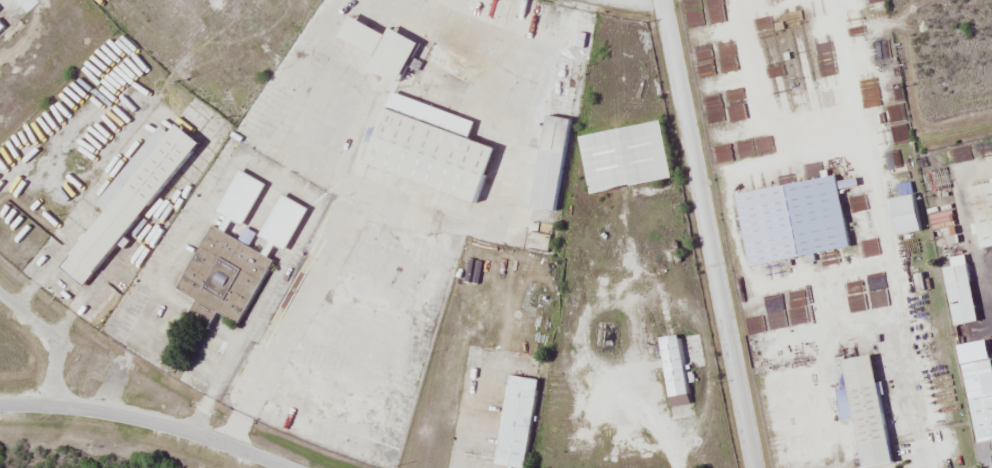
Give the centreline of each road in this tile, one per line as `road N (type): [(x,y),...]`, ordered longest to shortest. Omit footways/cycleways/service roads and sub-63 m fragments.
road 1 (residential): [(754,467),(660,0)]
road 2 (residential): [(0,405),(147,420),(291,467)]
road 3 (residential): [(55,406),(58,370),(49,344),(0,297)]

